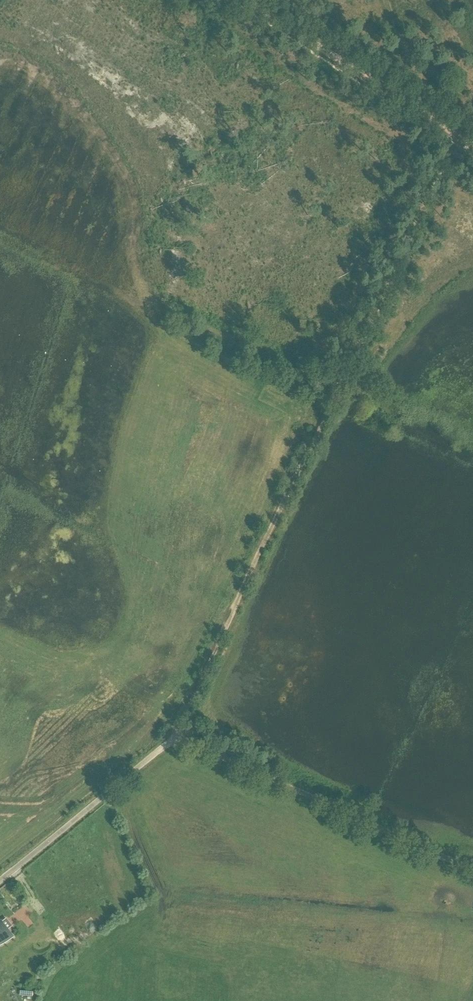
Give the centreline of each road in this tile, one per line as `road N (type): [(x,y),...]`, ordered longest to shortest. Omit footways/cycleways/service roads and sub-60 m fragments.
road 1 (track): [(176,738),(460,141)]
road 2 (unclassified): [(176,738),(0,886)]
road 3 (track): [(410,109),(243,0)]

